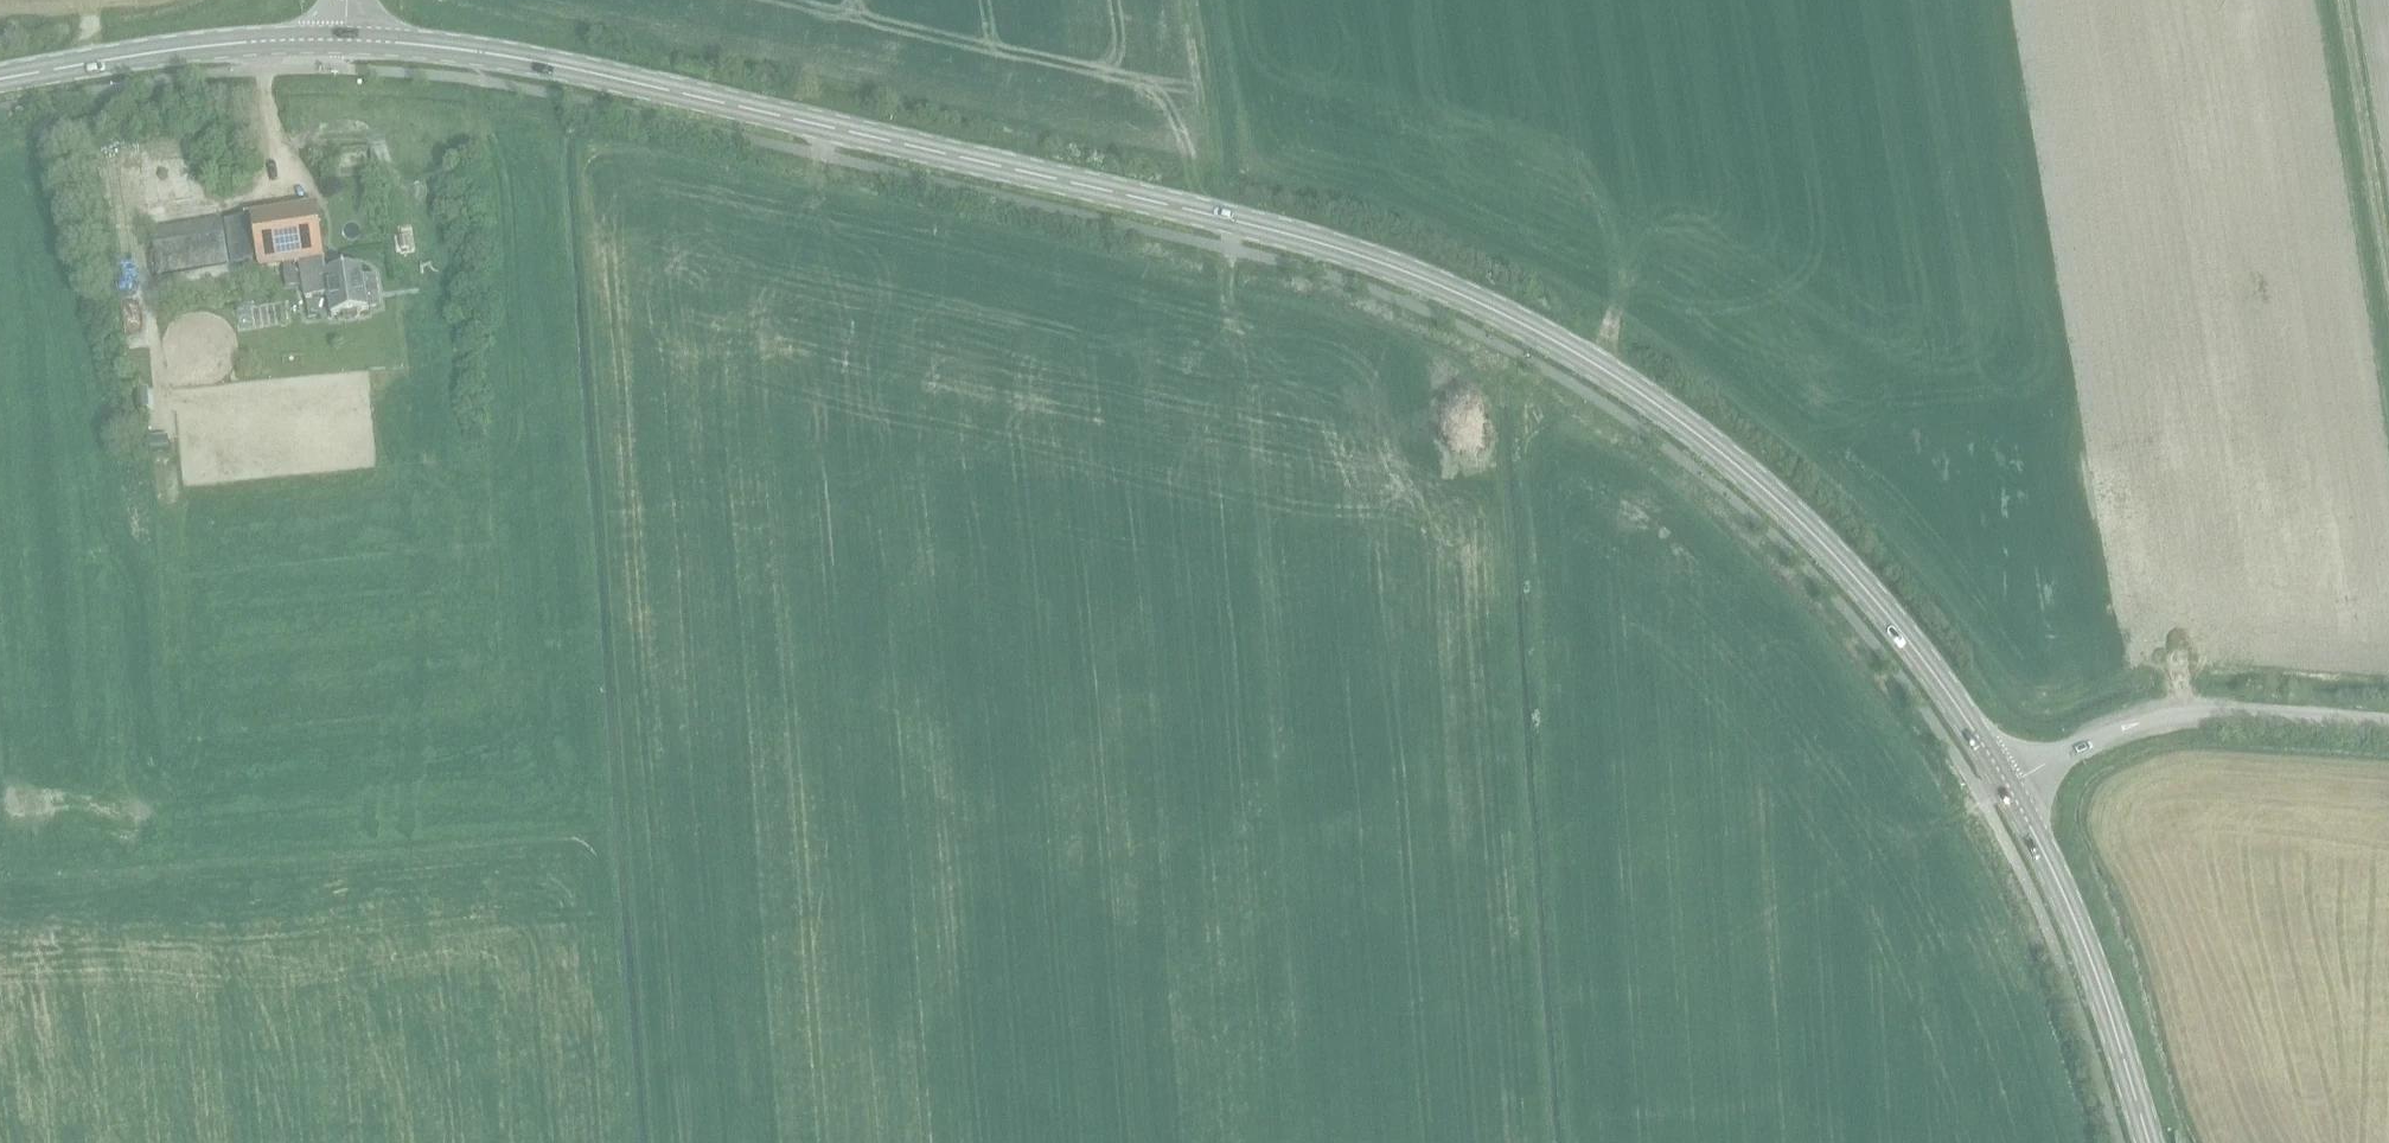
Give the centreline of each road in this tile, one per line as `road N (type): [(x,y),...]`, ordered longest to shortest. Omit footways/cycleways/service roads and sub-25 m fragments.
road 1 (secondary): [(343,38),(570,67),(1051,176),(1299,236),(1472,298),(1574,350),(1750,475),(1843,562),(1905,635),(2008,786)]
road 2 (unclassified): [(2008,786),(2158,714),(2216,708),(2388,719)]
road 3 (secondary): [(2008,786),(2055,871),(2149,1142)]
road 4 (secondary): [(0,78),(198,46),(343,38)]
road 5 (track): [(2388,267),(2345,0)]

